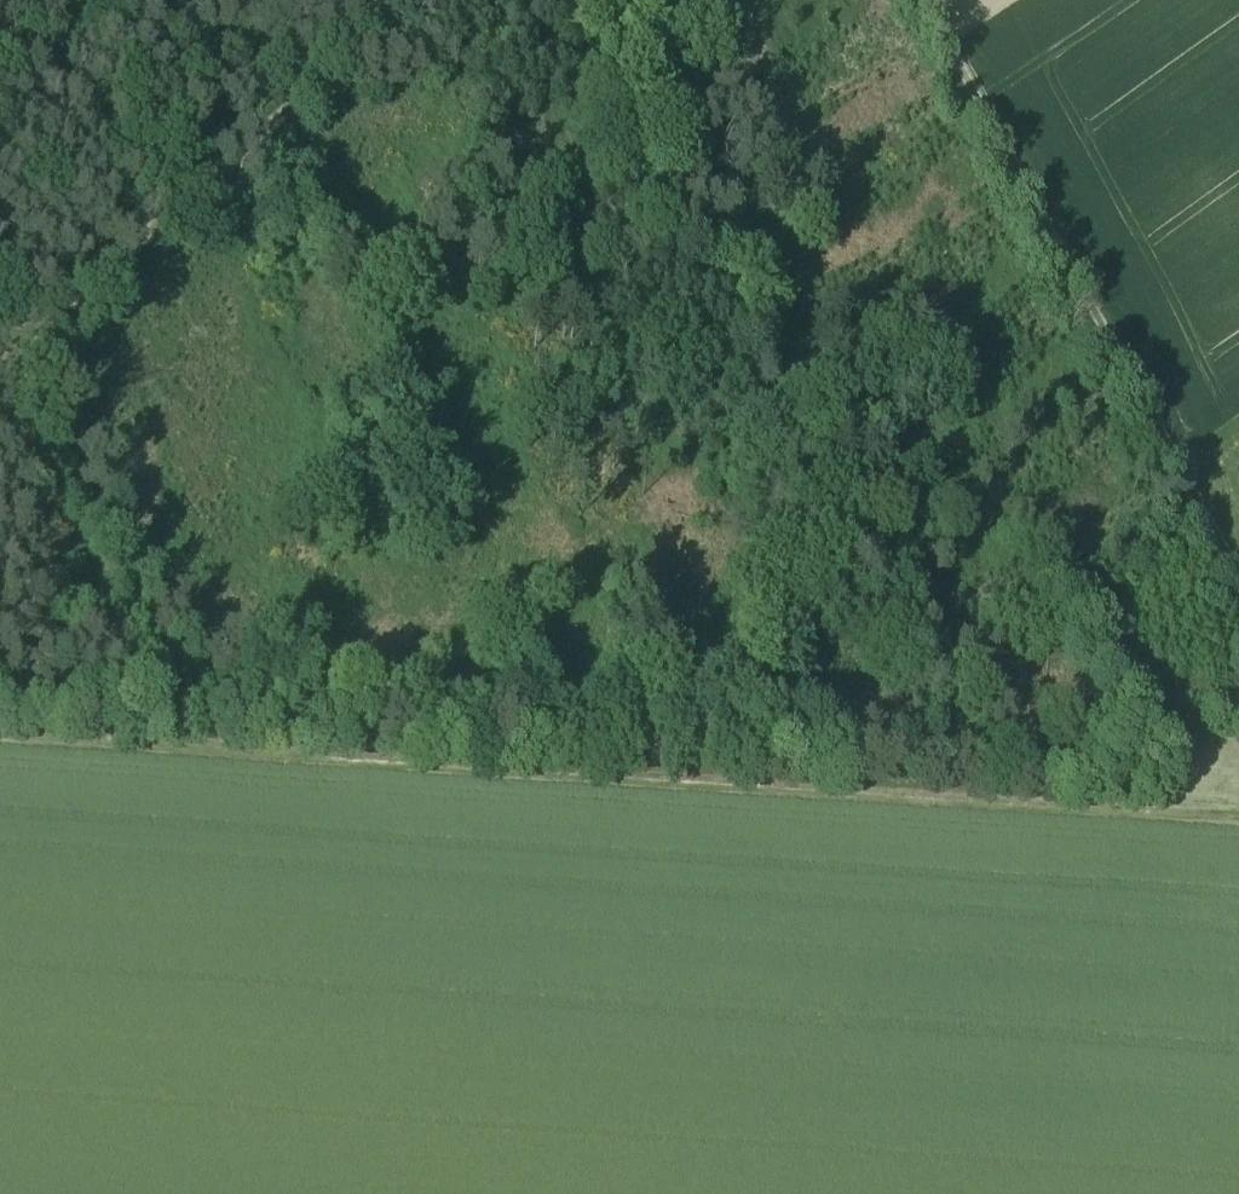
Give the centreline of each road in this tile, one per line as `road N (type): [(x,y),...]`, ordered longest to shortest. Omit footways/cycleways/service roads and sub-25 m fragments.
road 1 (track): [(1238,822),(0,736)]
road 2 (track): [(1238,576),(923,0)]
road 3 (track): [(0,329),(20,349),(411,0)]

